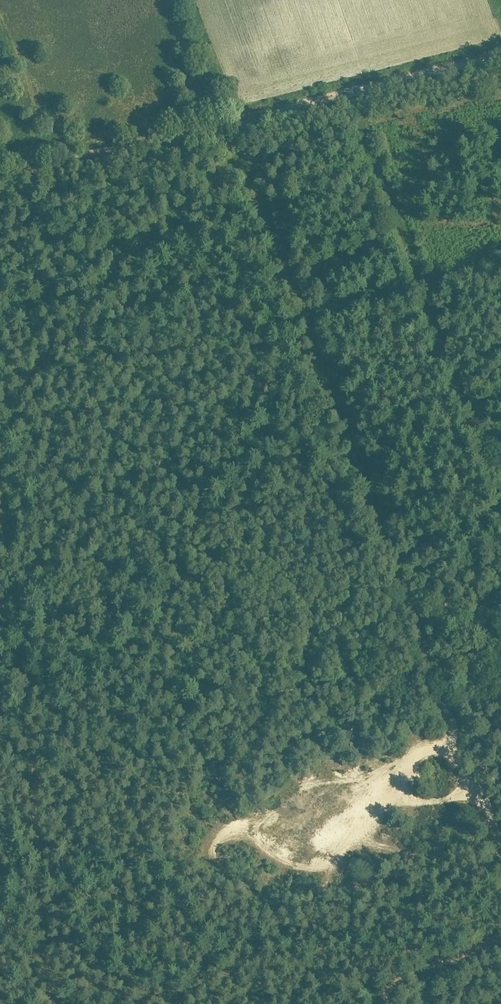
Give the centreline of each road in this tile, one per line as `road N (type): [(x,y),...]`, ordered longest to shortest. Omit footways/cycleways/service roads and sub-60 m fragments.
road 1 (track): [(0,182),(500,52)]

